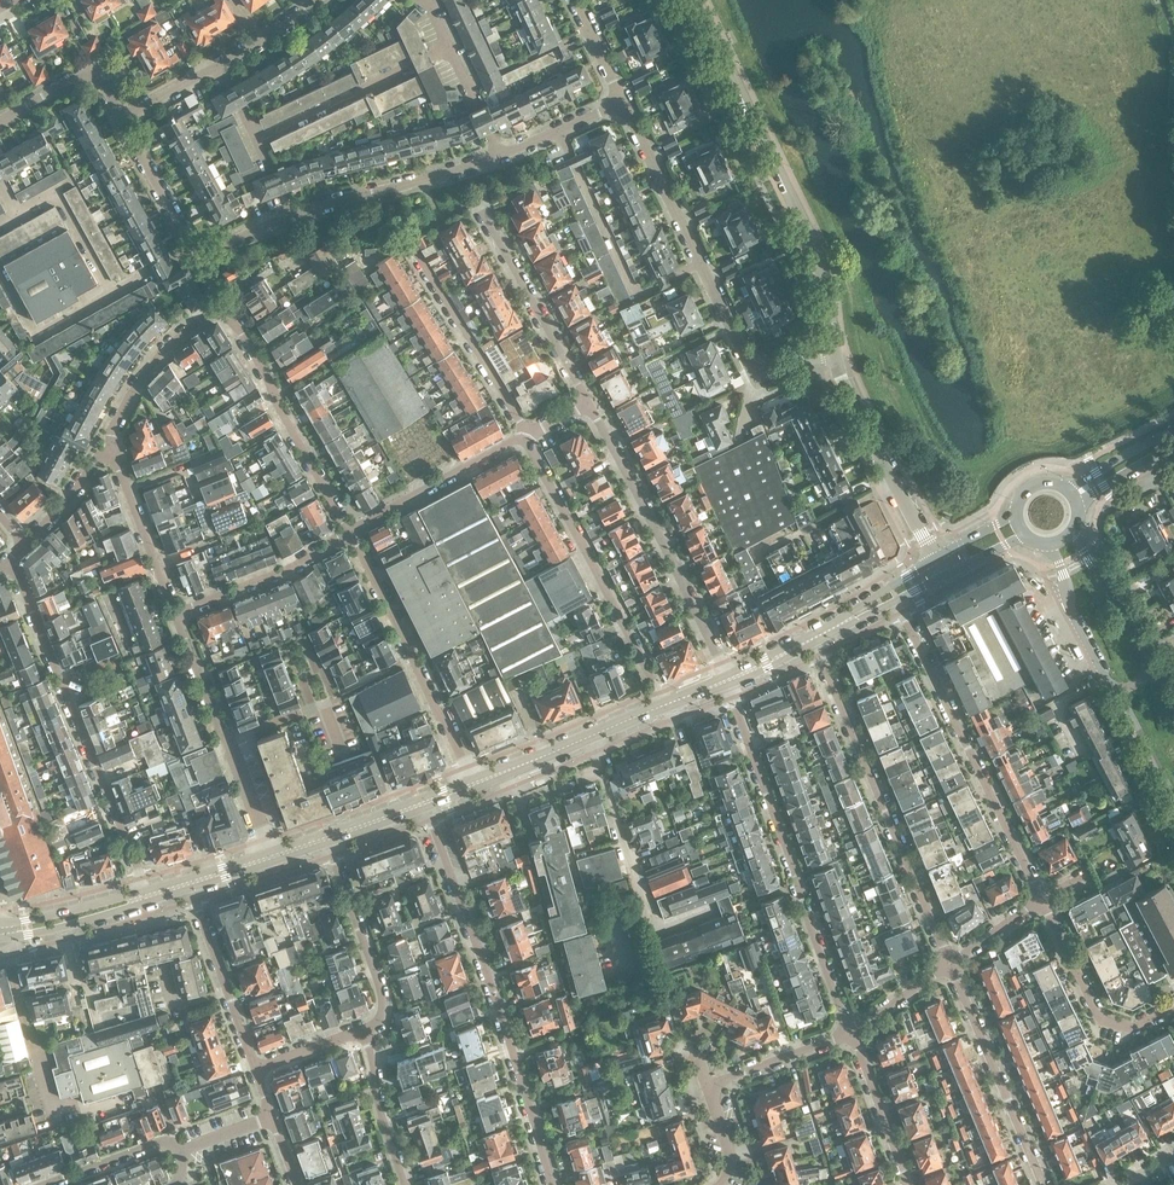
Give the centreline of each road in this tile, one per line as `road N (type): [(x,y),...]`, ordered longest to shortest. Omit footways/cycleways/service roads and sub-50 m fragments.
road 1 (residential): [(349,530),(232,317),(221,311),(209,312),(155,357),(104,446)]
road 2 (residential): [(424,802),(552,1184)]
road 3 (tertiary): [(836,350),(813,238),(699,0)]
road 4 (residential): [(851,1029),(730,678)]
road 5 (residential): [(10,561),(147,896)]
road 6 (residential): [(950,961),(814,639)]
road 7 (residential): [(900,600),(1042,899)]
road 8 (residential): [(730,678),(588,402)]
road 9 (residential): [(525,436),(664,704)]
road 10 (residential): [(475,783),(349,530)]
road 11 (residential): [(703,263),(637,293),(559,130)]
road 12 (residential): [(950,961),(1044,1184)]
road 13 (tertiary): [(939,559),(869,434),(836,350)]
road 14 (residential): [(525,436),(407,238)]
road 15 (residential): [(588,402),(477,200)]
road 16 (residential): [(288,215),(501,154)]
road 17 (residential): [(0,1113),(46,1100),(4,939)]
road 18 (residential): [(256,139),(451,51)]
road 19 (residential): [(1173,1006),(1136,1026),(1100,1017),(1042,899)]
road 20 (residential): [(365,1031),(378,1021),(380,989),(327,838)]
road 21 (secondary): [(475,783),(664,704)]
road 22 (residential): [(836,350),(756,369),(703,263)]
road 23 (residential): [(349,530),(525,436)]
road 24 (residential): [(190,883),(254,1069)]
road 25 (residential): [(349,530),(292,566),(174,611)]
road 26 (residential): [(703,263),(622,101)]
road 27 (residential): [(104,446),(174,611)]
road 28 (residential): [(851,1029),(908,1184)]
road 29 (residential): [(121,117),(93,68),(0,124)]
road 30 (residential): [(0,263),(34,329),(111,289)]
road 31 (residential): [(405,1184),(365,1031)]
road 32 (residential): [(712,1094),(721,1078),(851,1029)]
road 33 (residential): [(111,289),(55,193),(16,213)]
road 34 (tertiary): [(1050,545),(1112,686)]
road 35 (tertiary): [(1151,662),(1075,530)]
road 36 (residential): [(121,117),(192,248)]
road 37 (secondary): [(939,559),(814,639)]
road 38 (residential): [(46,1184),(165,1142),(183,1148)]
road 39 (residential): [(228,742),(174,611)]
road 40 (secondary): [(4,939),(78,925),(138,899)]
road 41 (secondary): [(138,899),(0,923)]
road 42 (tertiary): [(1112,686),(1173,801)]
road 43 (residential): [(1173,123),(1167,103),(1173,55),(1158,0)]
road 44 (residential): [(23,539),(54,513),(104,446)]
road 45 (residential): [(271,857),(228,742)]
road 46 (secondary): [(1173,429),(1068,488)]
road 47 (residential): [(851,1029),(950,961)]

